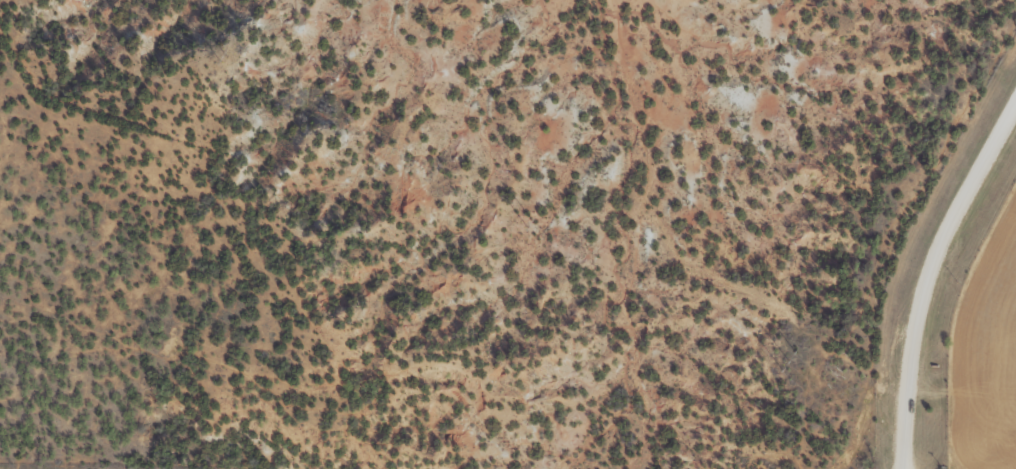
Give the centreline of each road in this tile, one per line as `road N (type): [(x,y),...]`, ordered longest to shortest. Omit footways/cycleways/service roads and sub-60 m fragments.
road 1 (residential): [(1015,108),(934,262),(908,377),(902,468)]

